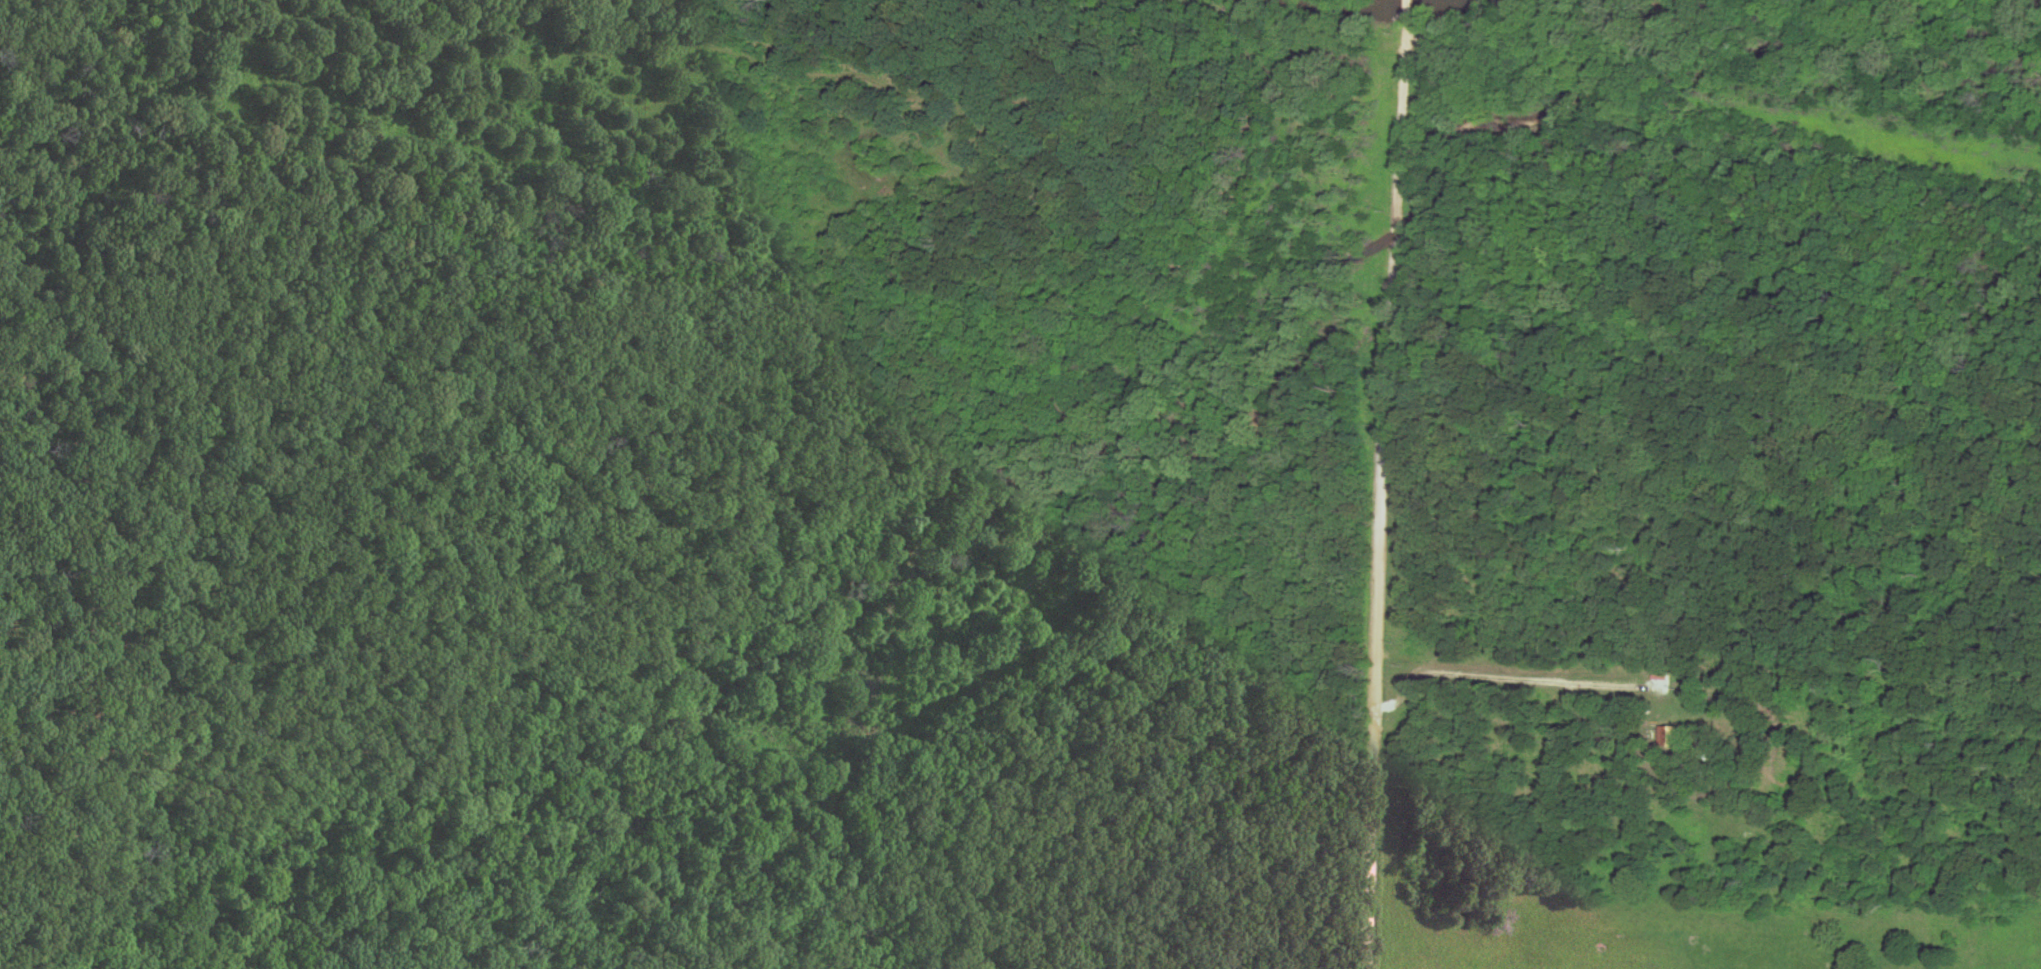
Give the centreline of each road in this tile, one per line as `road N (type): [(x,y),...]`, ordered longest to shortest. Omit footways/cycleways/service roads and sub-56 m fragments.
road 1 (residential): [(1364,968),(1383,587),(1380,474),(1401,263),(1411,25)]

